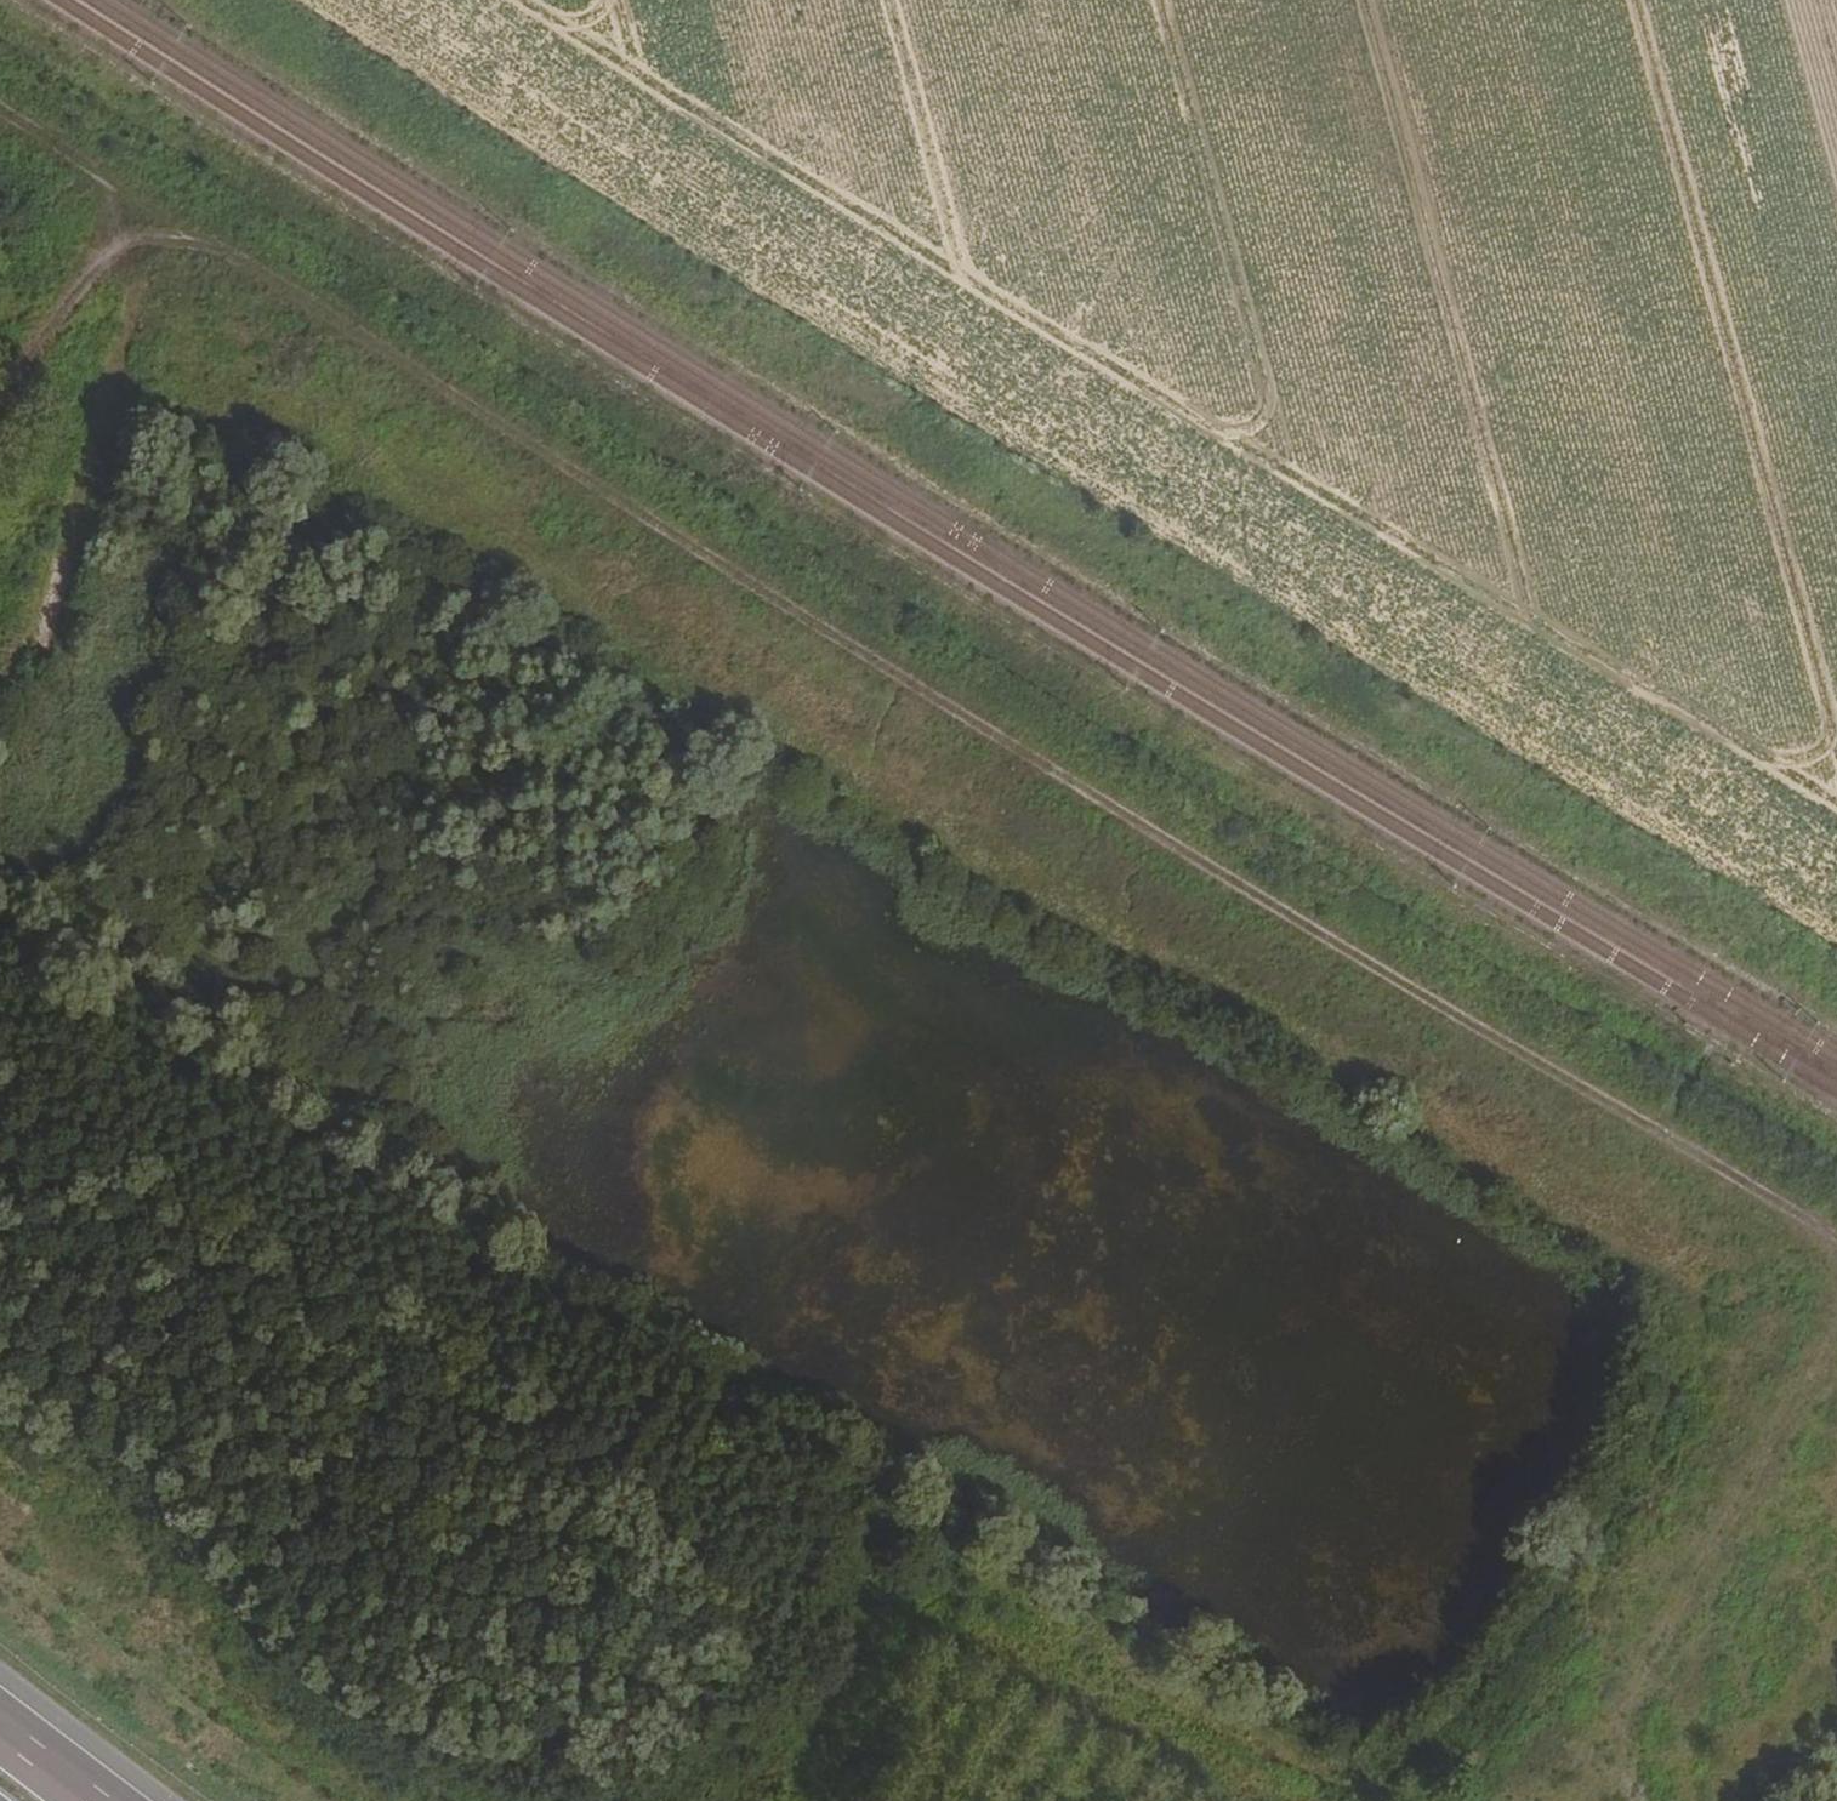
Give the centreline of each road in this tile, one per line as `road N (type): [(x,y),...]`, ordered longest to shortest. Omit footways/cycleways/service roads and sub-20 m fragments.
road 1 (track): [(1836,1330),(1576,1788)]
road 2 (motorway): [(98,1800),(0,1725)]

